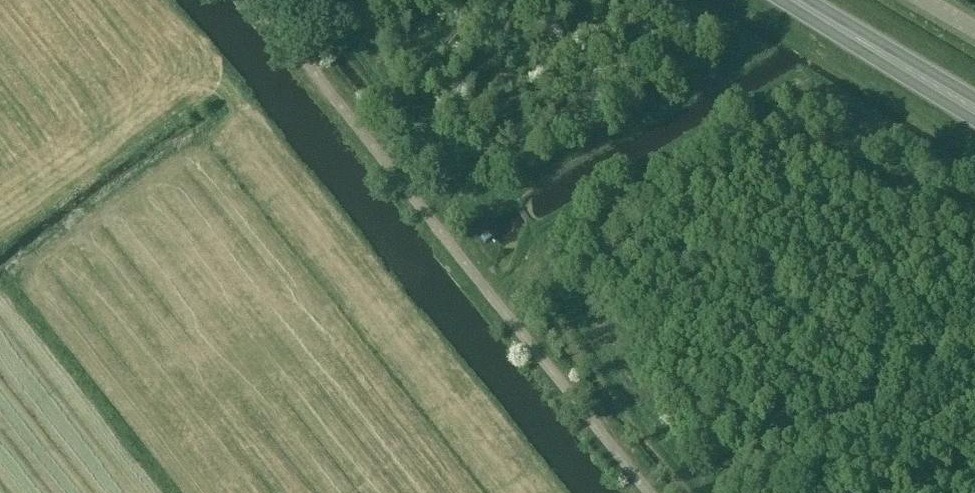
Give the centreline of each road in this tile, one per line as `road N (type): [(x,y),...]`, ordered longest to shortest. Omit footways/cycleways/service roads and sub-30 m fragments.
road 1 (unclassified): [(648,492),(256,0)]
road 2 (track): [(531,263),(535,240),(568,213),(800,77),(974,181)]
road 3 (track): [(464,191),(476,199),(515,189),(751,45)]
road 4 (track): [(428,217),(464,191),(311,0)]
road 5 (track): [(531,263),(707,492)]
road 6 (trunk): [(845,30),(851,45),(974,121)]
road 7 (trunk): [(974,98),(861,30),(845,30)]

